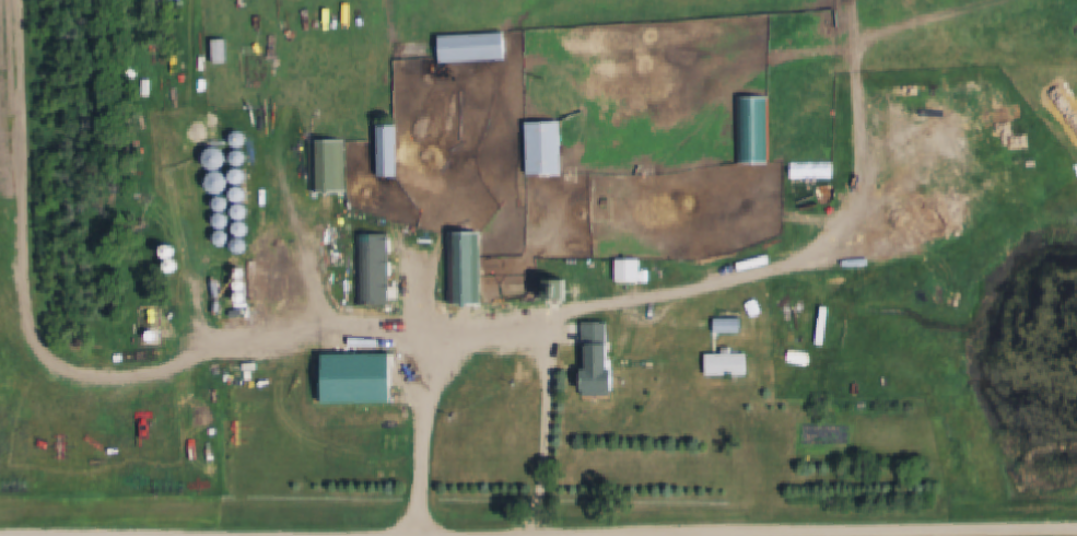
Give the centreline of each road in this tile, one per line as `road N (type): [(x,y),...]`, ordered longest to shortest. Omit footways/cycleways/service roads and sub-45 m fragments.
road 1 (residential): [(0,535),(1076,533)]
road 2 (track): [(25,0),(33,300),(48,358),(102,378),(201,351)]

